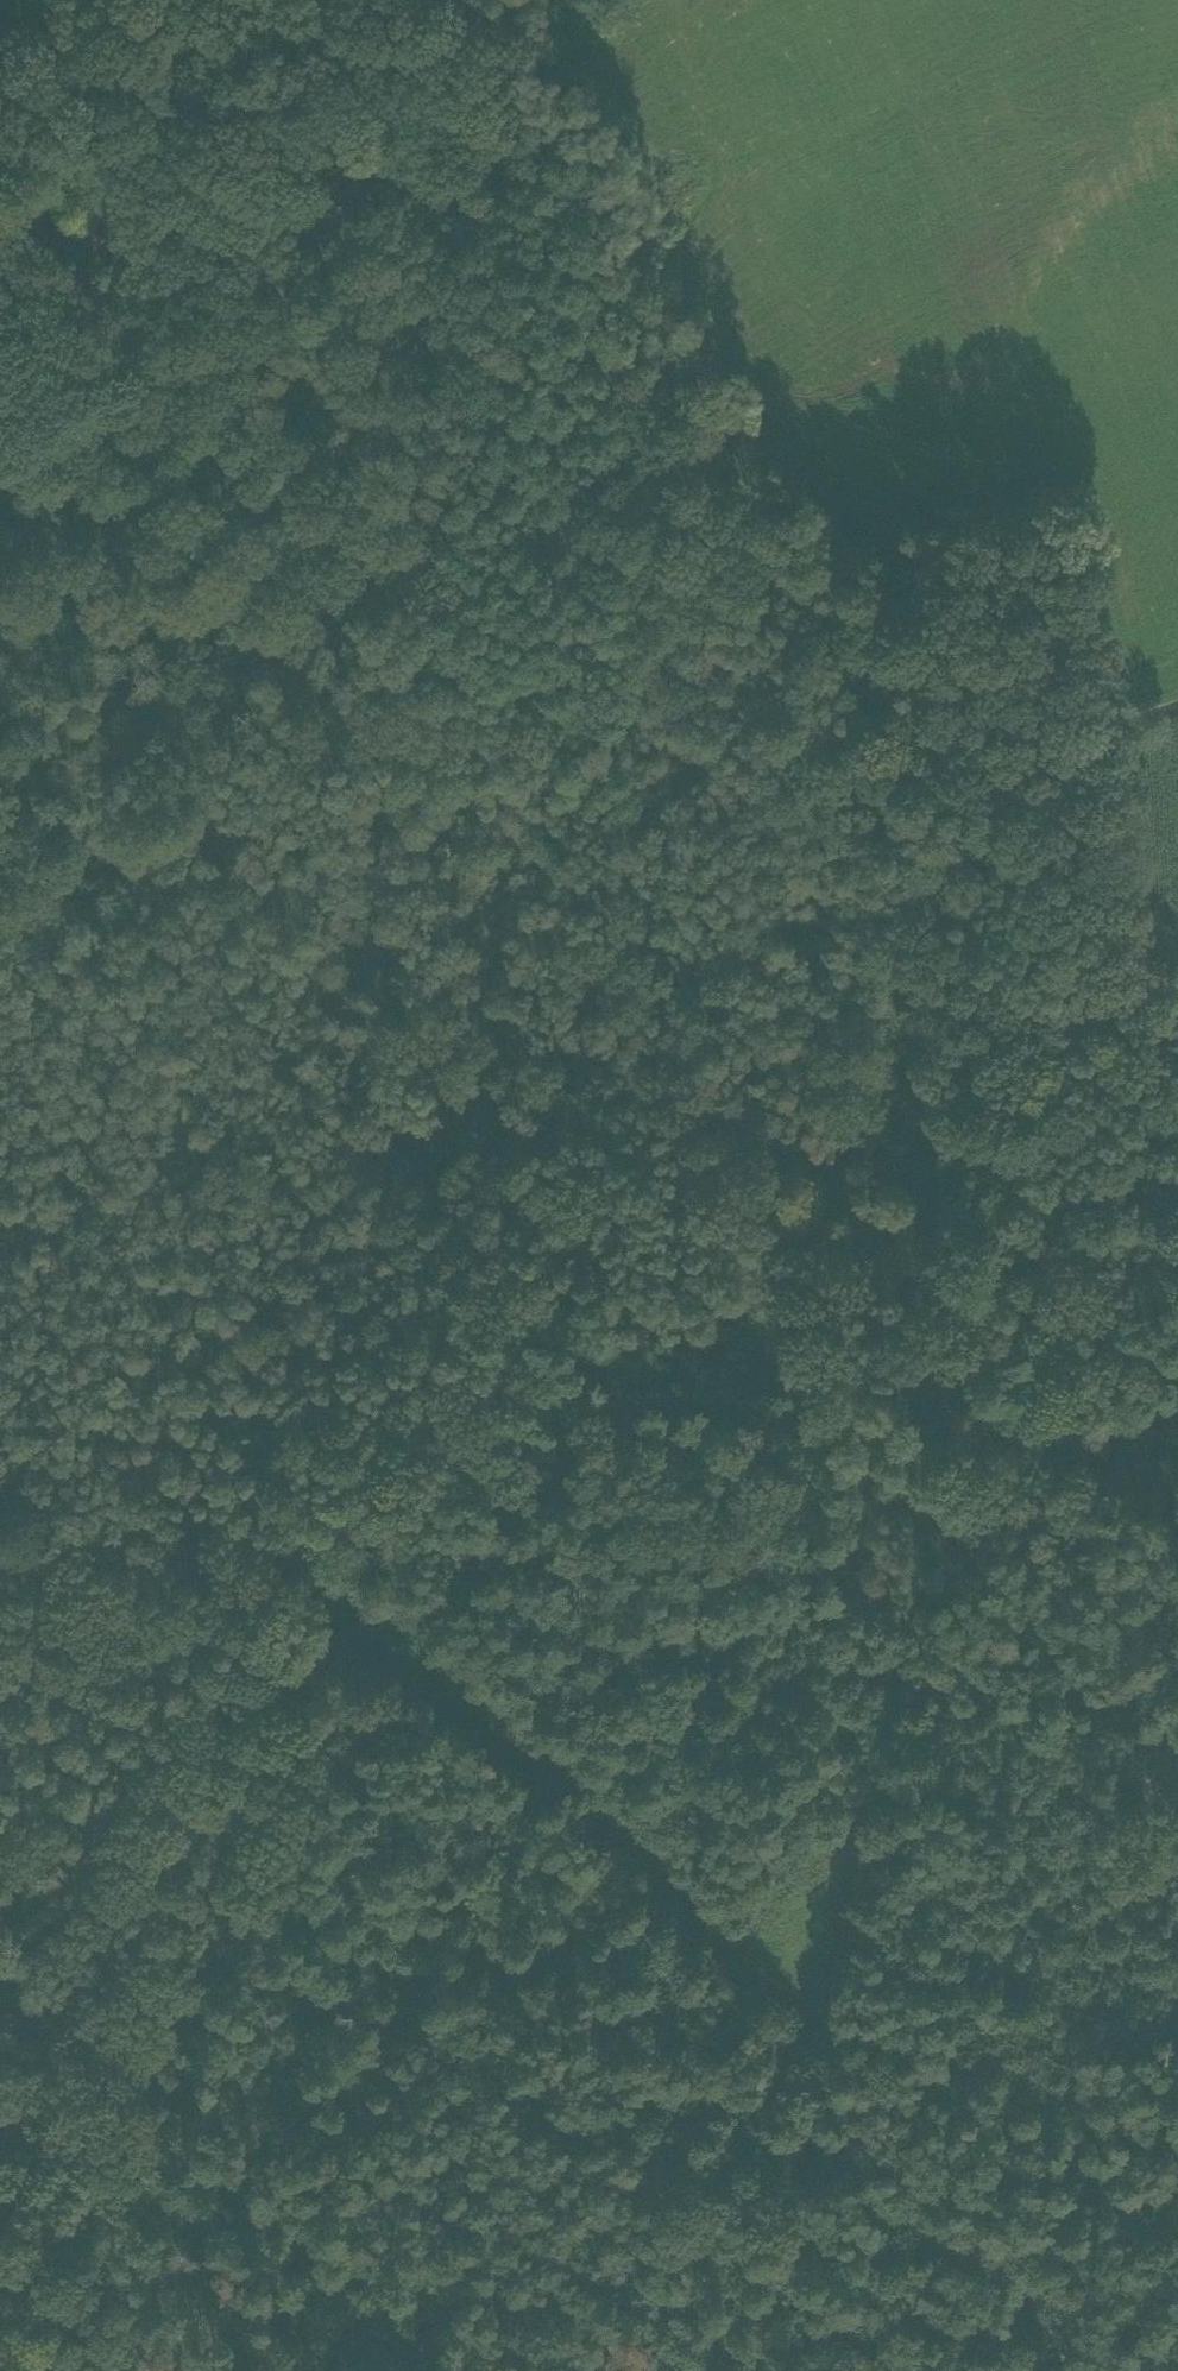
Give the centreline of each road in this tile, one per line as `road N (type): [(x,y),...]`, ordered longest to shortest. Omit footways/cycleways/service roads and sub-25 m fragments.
road 1 (track): [(960,1361),(830,2011)]
road 2 (track): [(800,2153),(1177,2349)]
road 3 (track): [(830,2011),(755,2370)]
road 4 (track): [(104,2370),(0,2201)]

